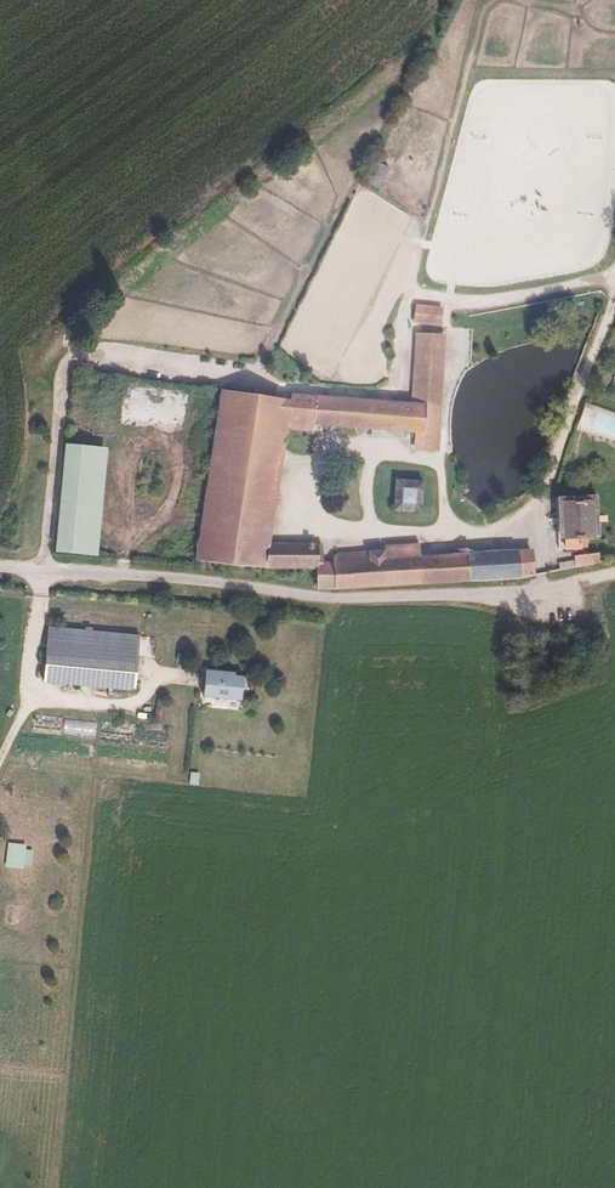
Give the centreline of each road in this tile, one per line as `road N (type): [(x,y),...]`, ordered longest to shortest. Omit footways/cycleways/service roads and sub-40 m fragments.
road 1 (unclassified): [(0,566),(310,596),(513,591),(614,574)]

